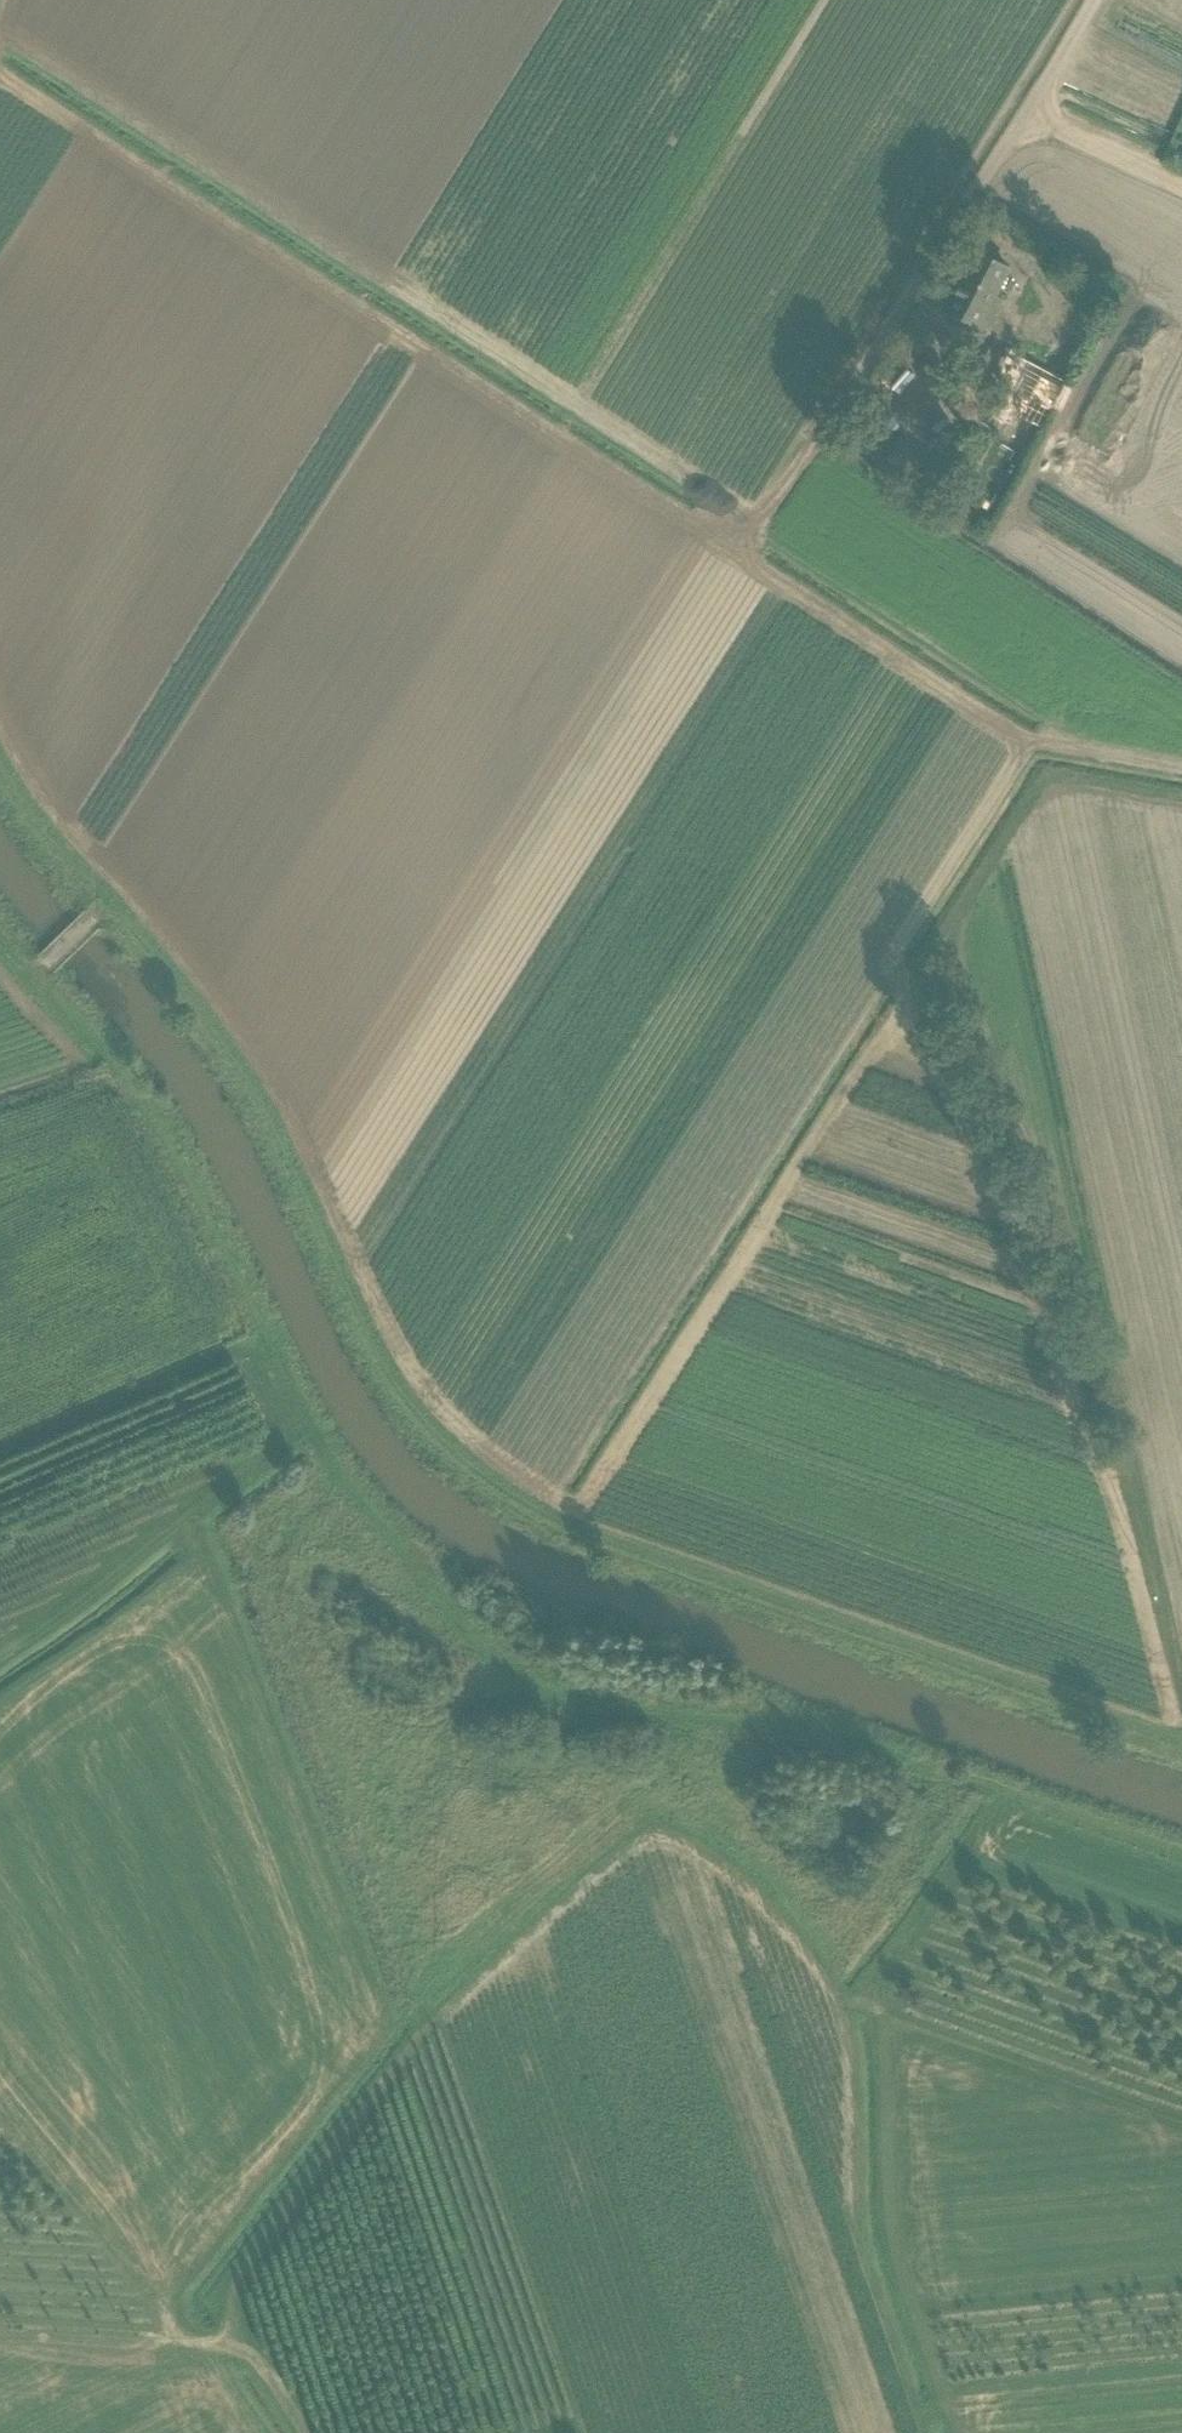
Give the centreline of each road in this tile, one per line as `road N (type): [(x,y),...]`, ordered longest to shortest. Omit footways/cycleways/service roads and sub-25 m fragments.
road 1 (track): [(777,501),(1089,0)]

